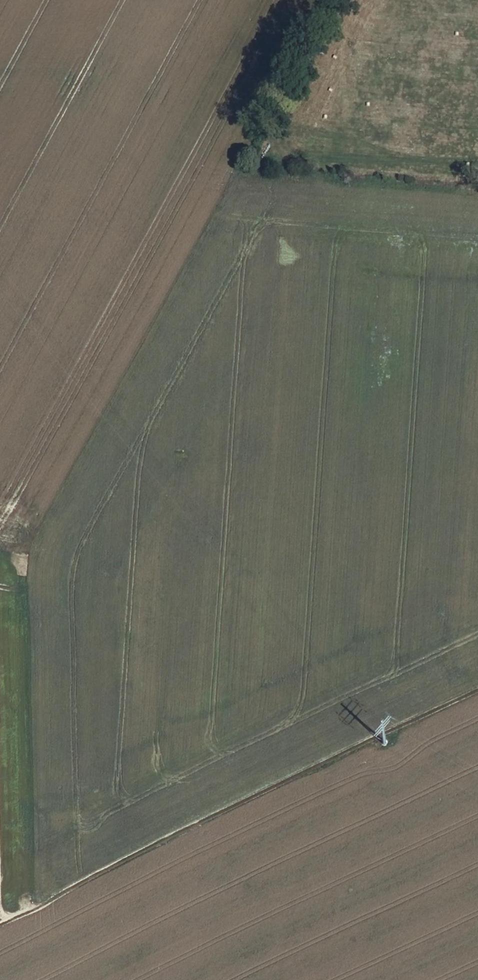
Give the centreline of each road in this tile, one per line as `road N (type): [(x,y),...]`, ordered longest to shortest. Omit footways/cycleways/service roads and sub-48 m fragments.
road 1 (track): [(0,923),(477,686)]

